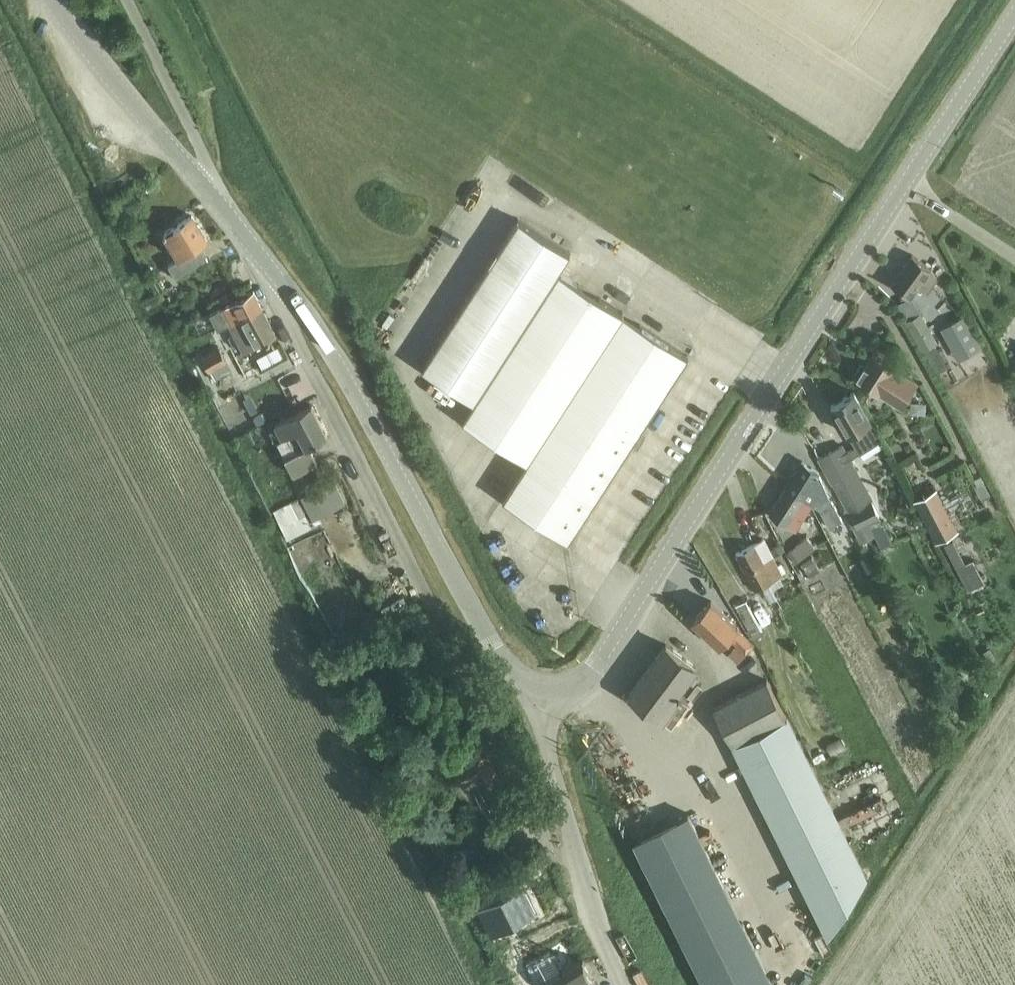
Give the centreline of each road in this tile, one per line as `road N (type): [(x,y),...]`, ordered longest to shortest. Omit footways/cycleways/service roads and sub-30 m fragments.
road 1 (tertiary): [(546,697),(582,685),(598,666),(1014,21)]
road 2 (residential): [(540,832),(277,307),(277,274)]
road 3 (tertiary): [(546,697),(519,682),(328,346),(277,274)]
road 4 (unclassified): [(623,984),(575,856),(546,697)]
road 5 (tertiary): [(211,196),(47,0)]
road 6 (unclassified): [(211,196),(202,150),(129,0)]

